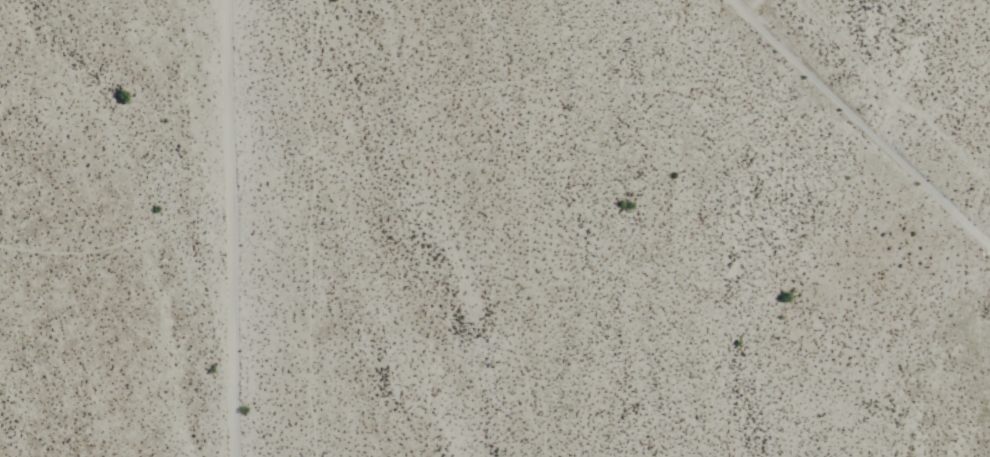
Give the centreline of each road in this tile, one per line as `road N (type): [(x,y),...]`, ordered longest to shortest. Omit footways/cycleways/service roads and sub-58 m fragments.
road 1 (residential): [(228,456),(222,0)]
road 2 (track): [(727,0),(989,253)]

